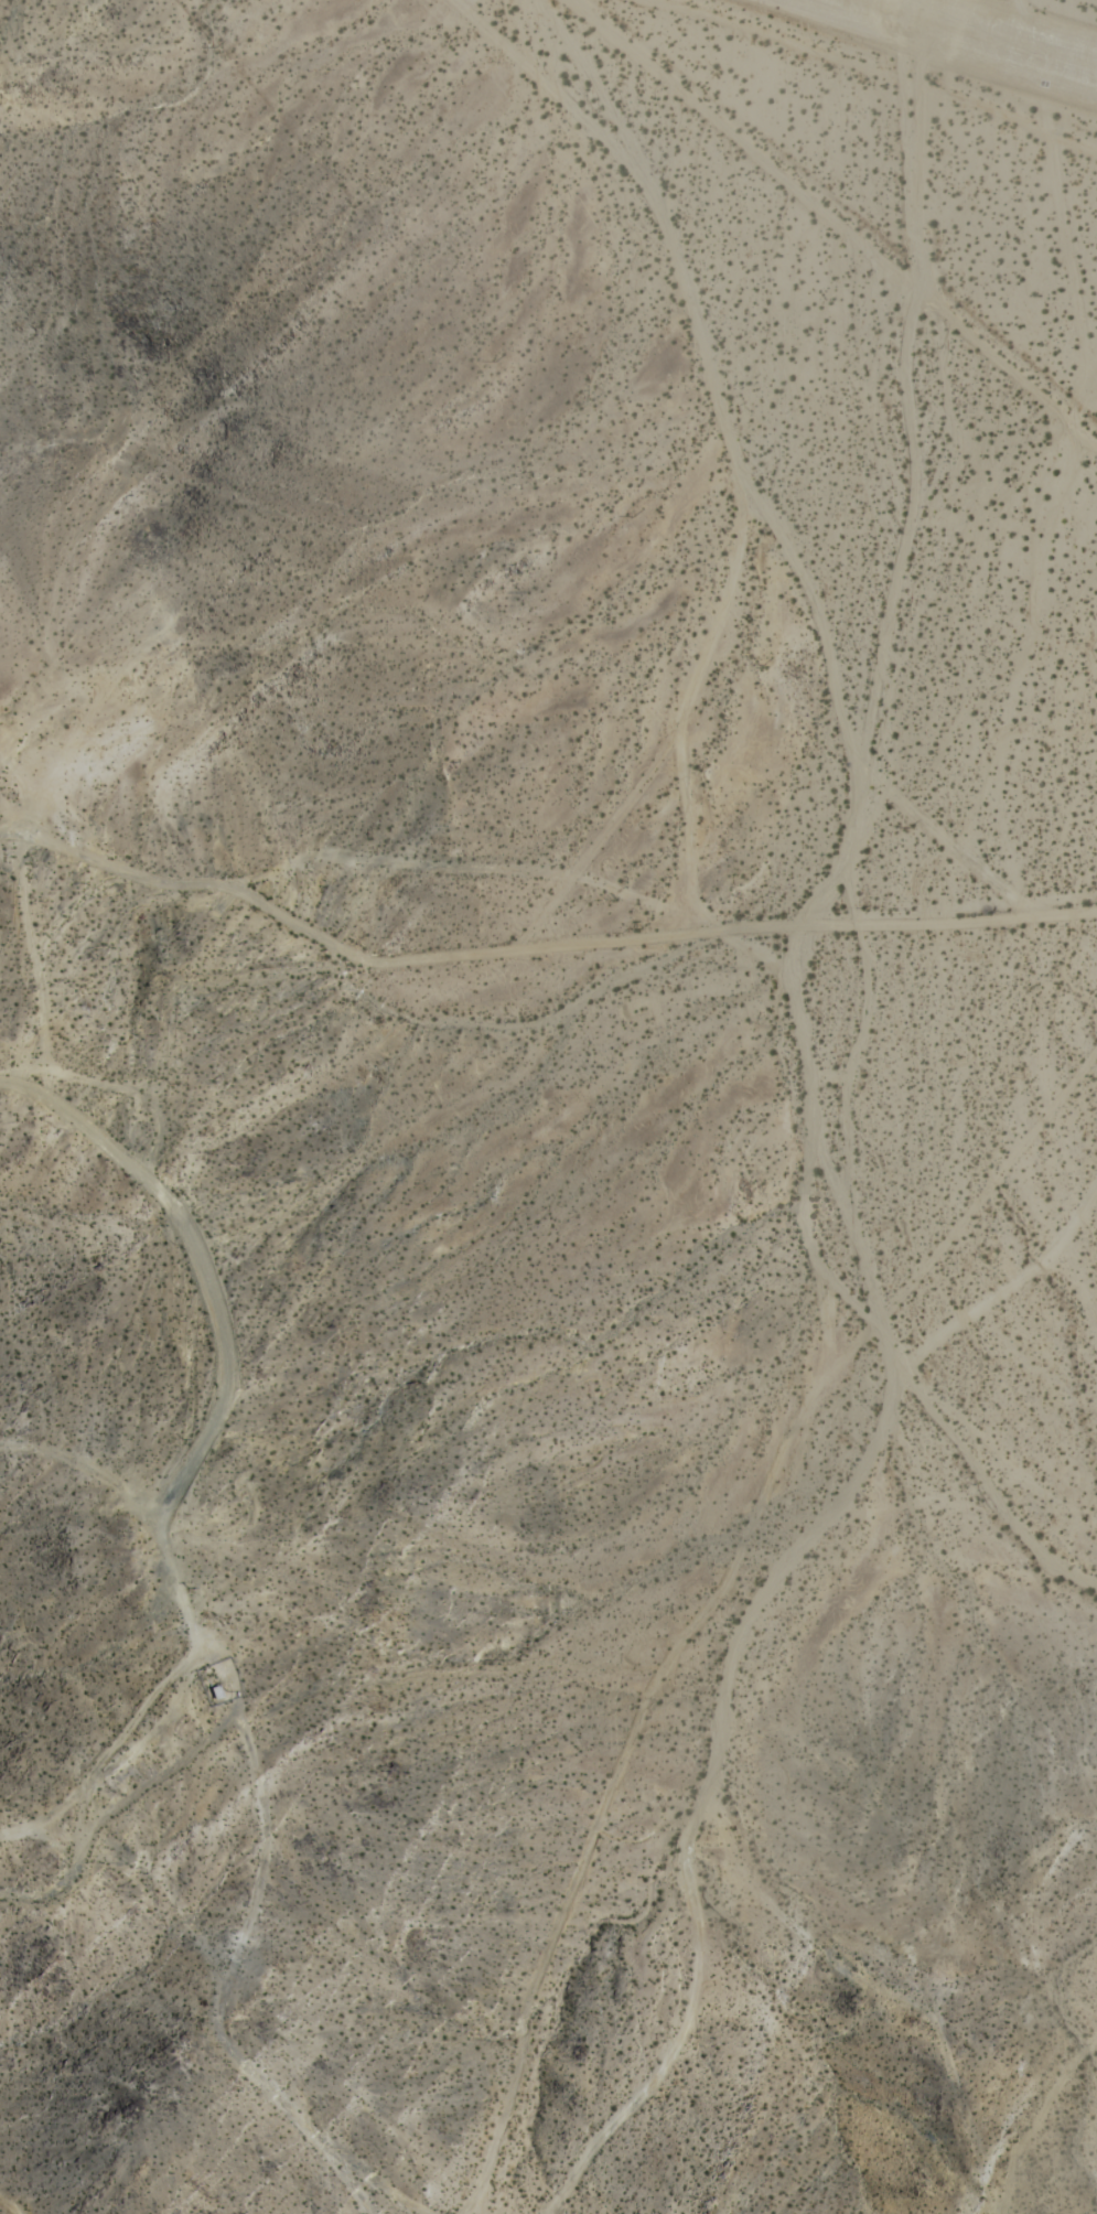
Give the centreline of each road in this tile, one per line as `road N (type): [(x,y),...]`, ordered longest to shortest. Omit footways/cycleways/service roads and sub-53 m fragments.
road 1 (track): [(0,839),(203,900),(303,866),(419,866),(583,883),(695,928),(893,929),(1096,912)]
road 2 (track): [(204,1645),(162,1538),(170,1505),(228,1406),(237,1368),(223,1310),(175,1211),(60,1105),(0,1082)]
road 3 (track): [(204,1645),(69,1801),(43,1825),(0,1838)]

